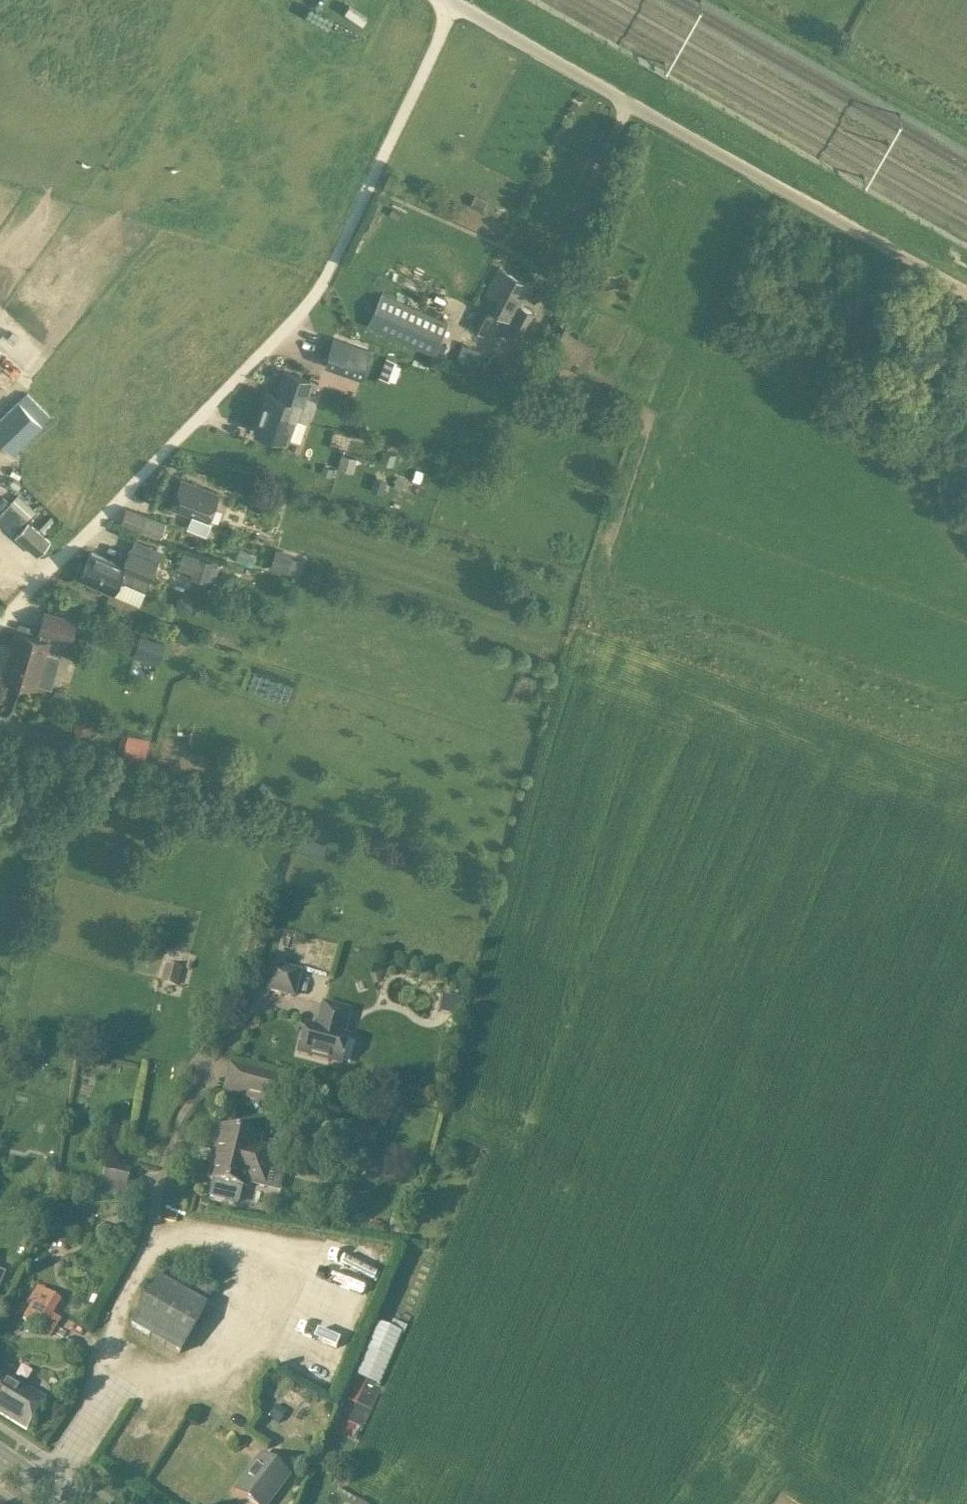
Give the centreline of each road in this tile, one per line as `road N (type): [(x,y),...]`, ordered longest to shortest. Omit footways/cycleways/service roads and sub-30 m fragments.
road 1 (track): [(0,623),(321,285),(457,6)]
road 2 (unclassified): [(966,294),(446,0)]

